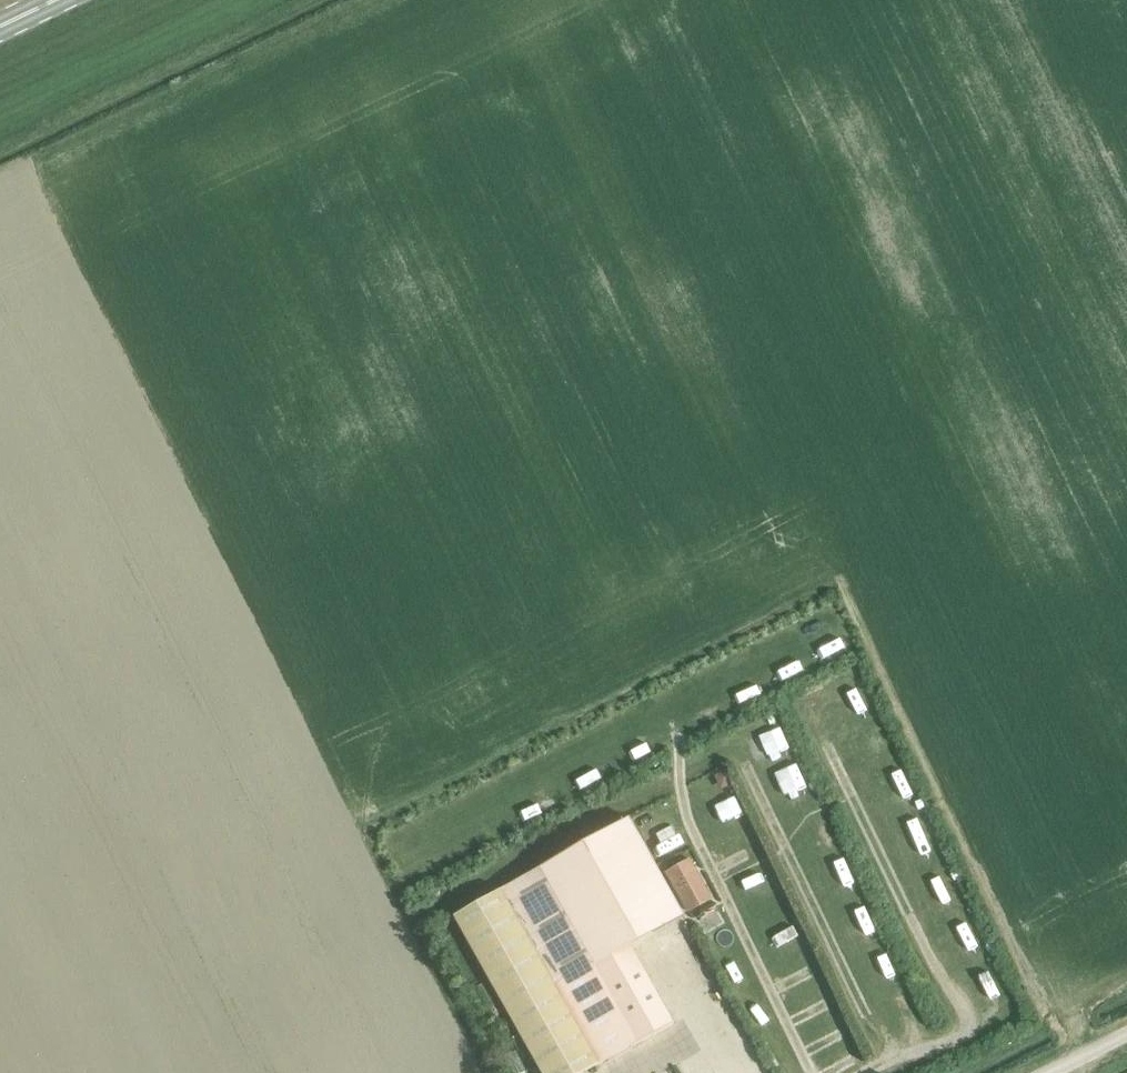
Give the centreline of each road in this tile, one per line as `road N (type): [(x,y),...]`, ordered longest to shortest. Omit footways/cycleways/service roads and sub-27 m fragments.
road 1 (track): [(824,744),(968,1029),(888,1063)]
road 2 (track): [(679,734),(687,819),(815,1072)]
road 3 (track): [(747,765),(866,1019),(892,1039),(888,1063),(869,1072)]

